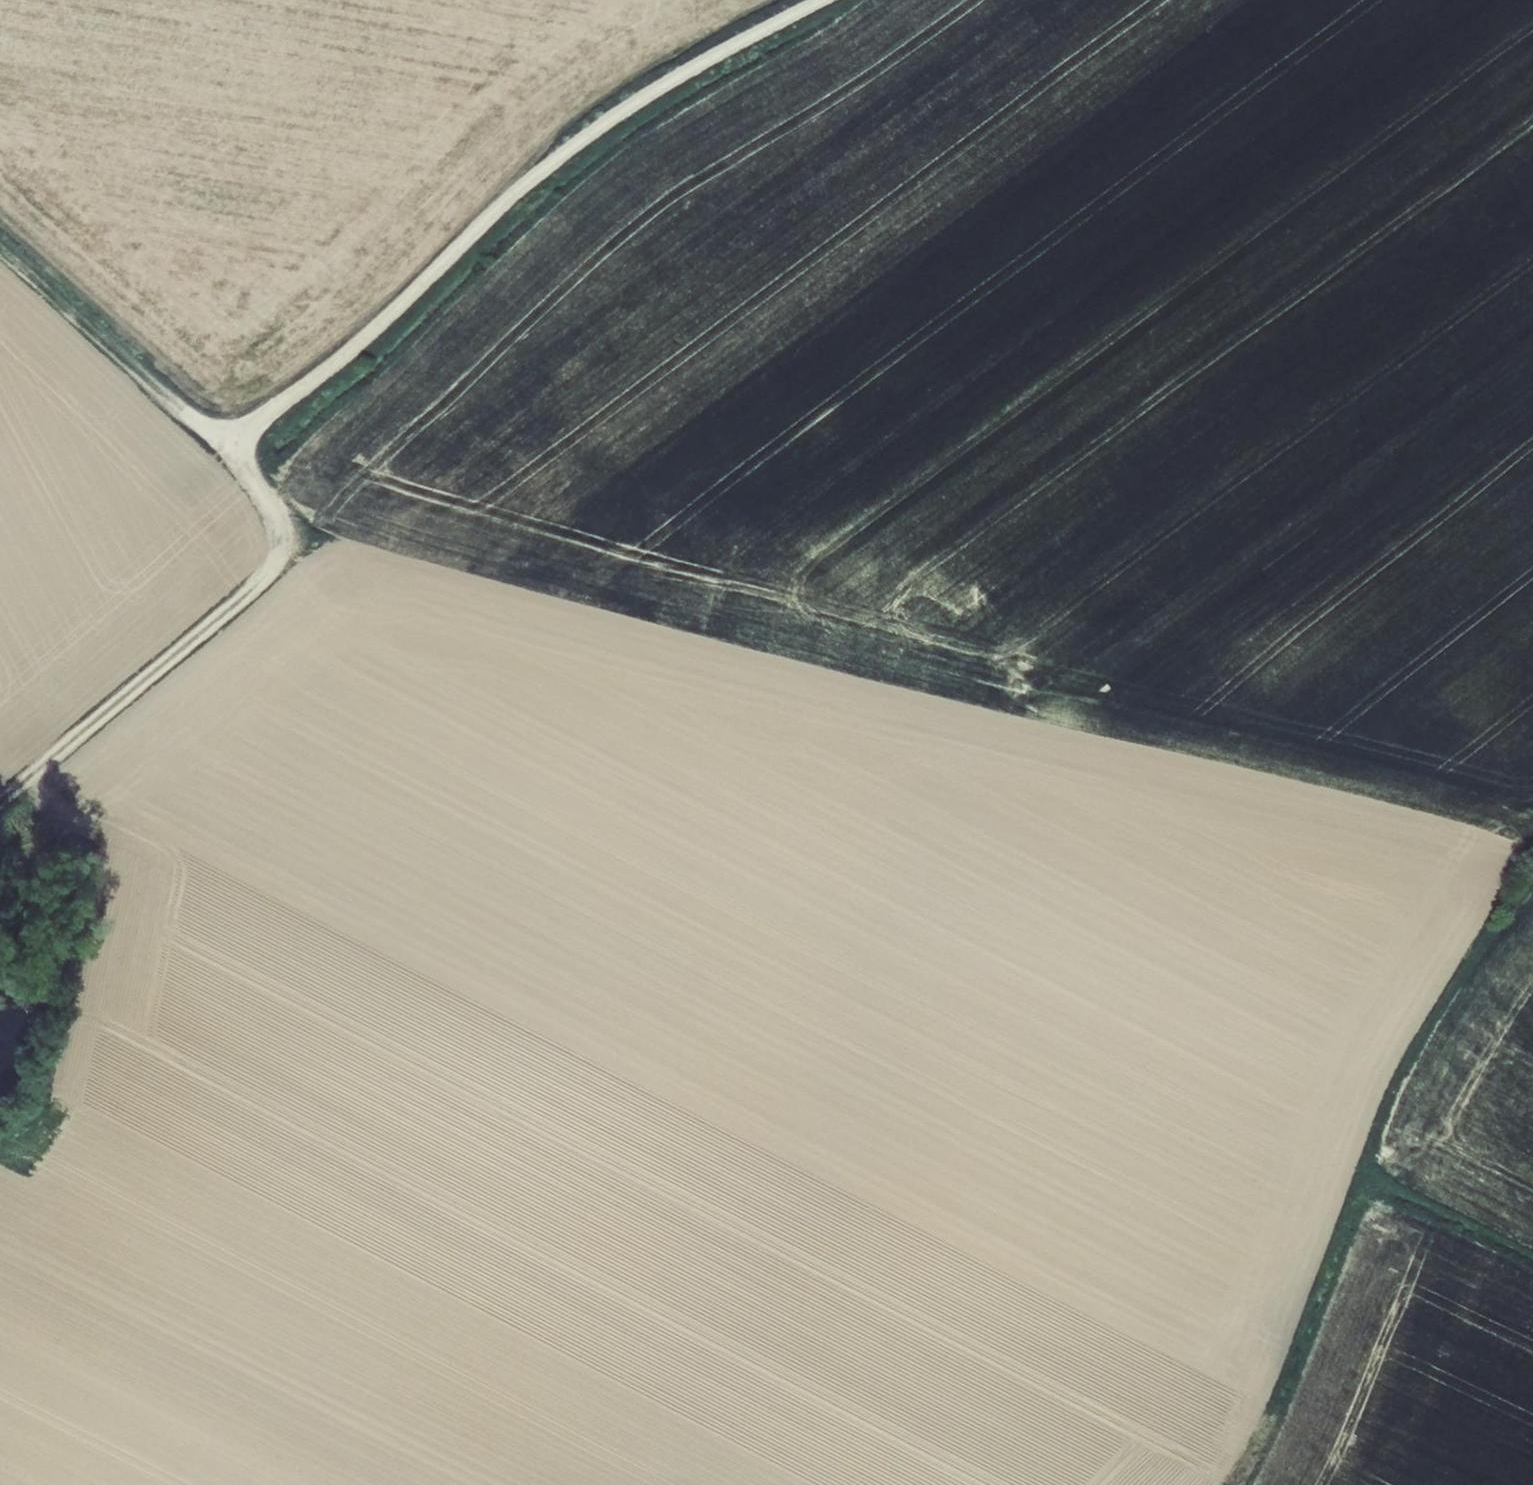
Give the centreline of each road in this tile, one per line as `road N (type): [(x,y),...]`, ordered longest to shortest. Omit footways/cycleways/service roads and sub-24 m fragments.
road 1 (track): [(816,0),(604,123),(230,443)]
road 2 (track): [(230,443),(274,516),(274,557),(259,582),(0,803)]
road 3 (track): [(0,240),(230,443)]

